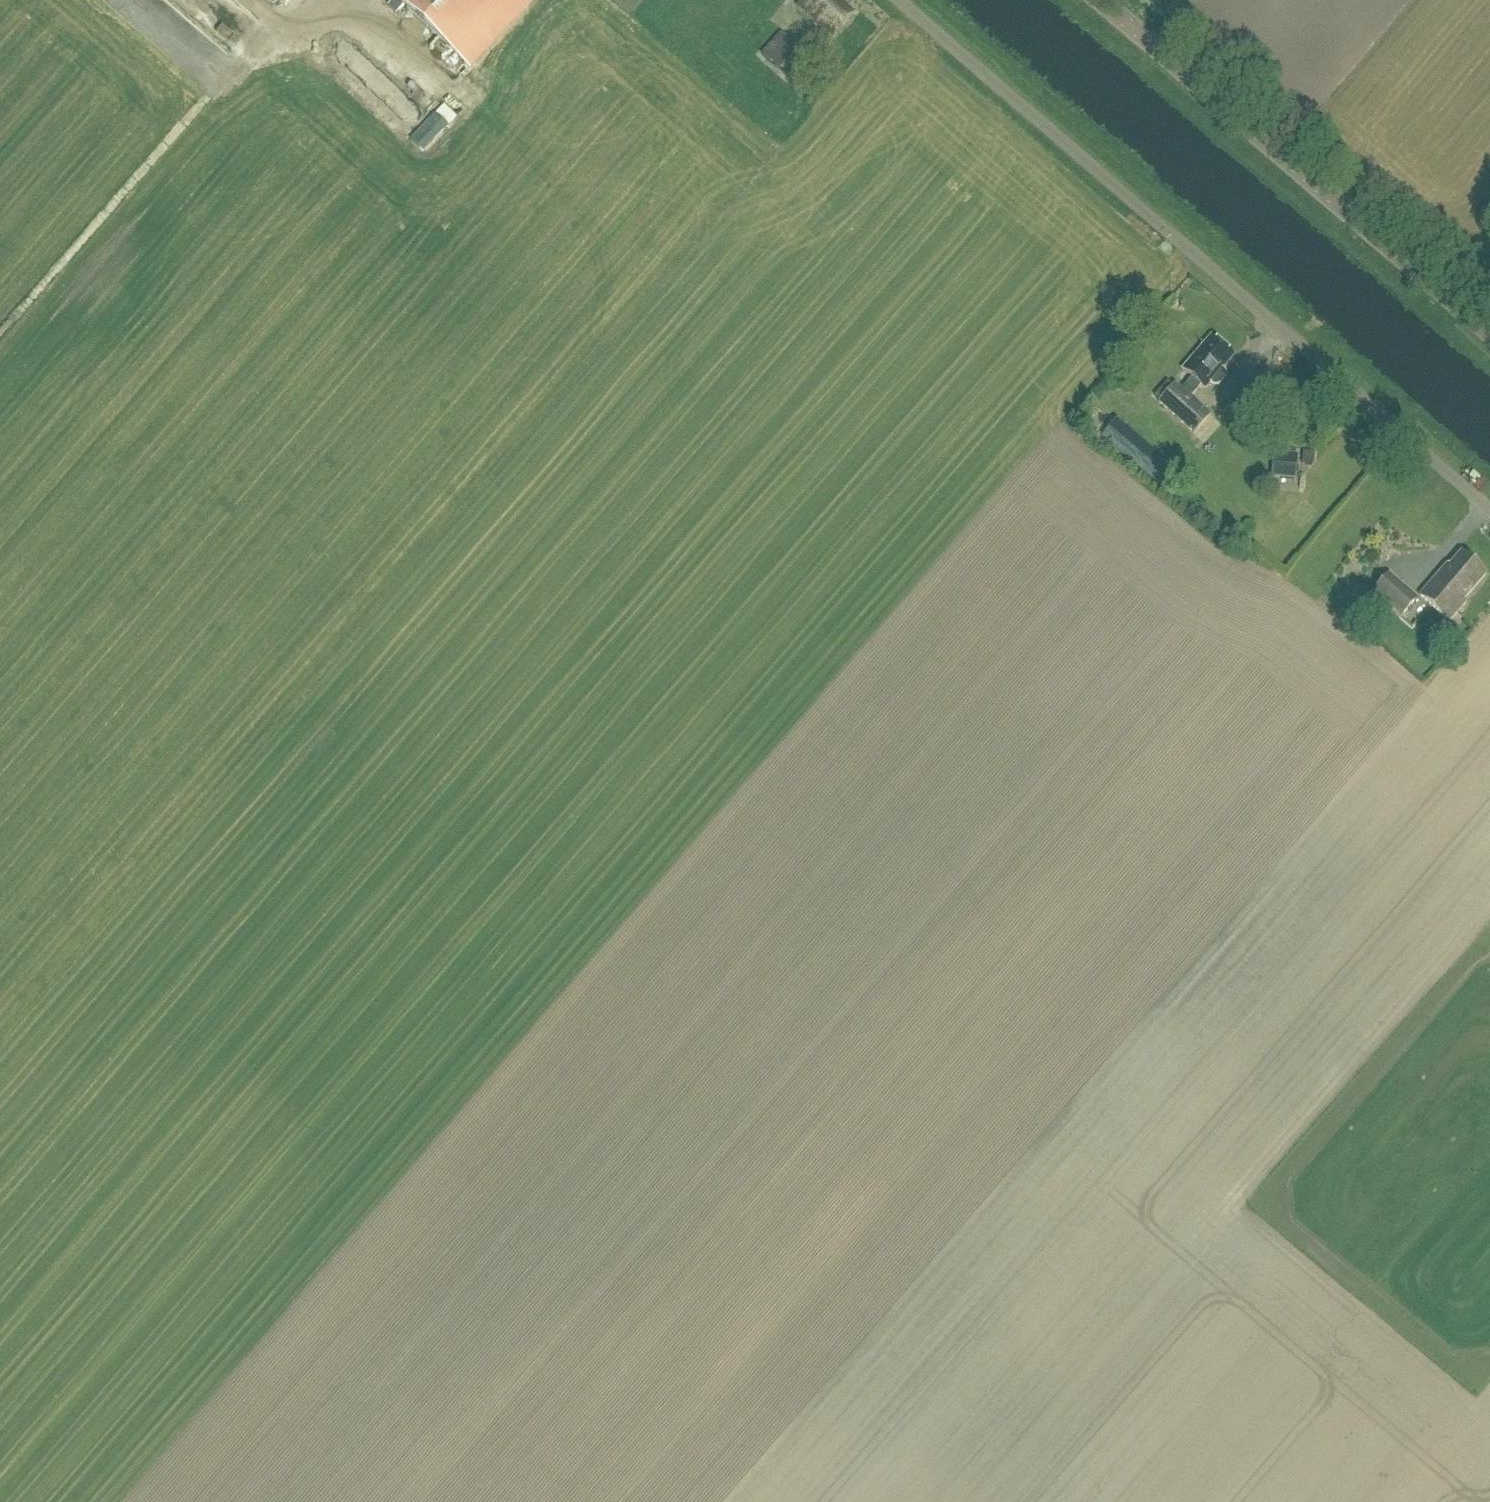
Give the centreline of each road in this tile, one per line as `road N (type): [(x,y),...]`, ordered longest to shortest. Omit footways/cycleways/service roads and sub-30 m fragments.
road 1 (unclassified): [(1489,513),(896,0)]
road 2 (unclassified): [(1489,335),(1097,0)]

